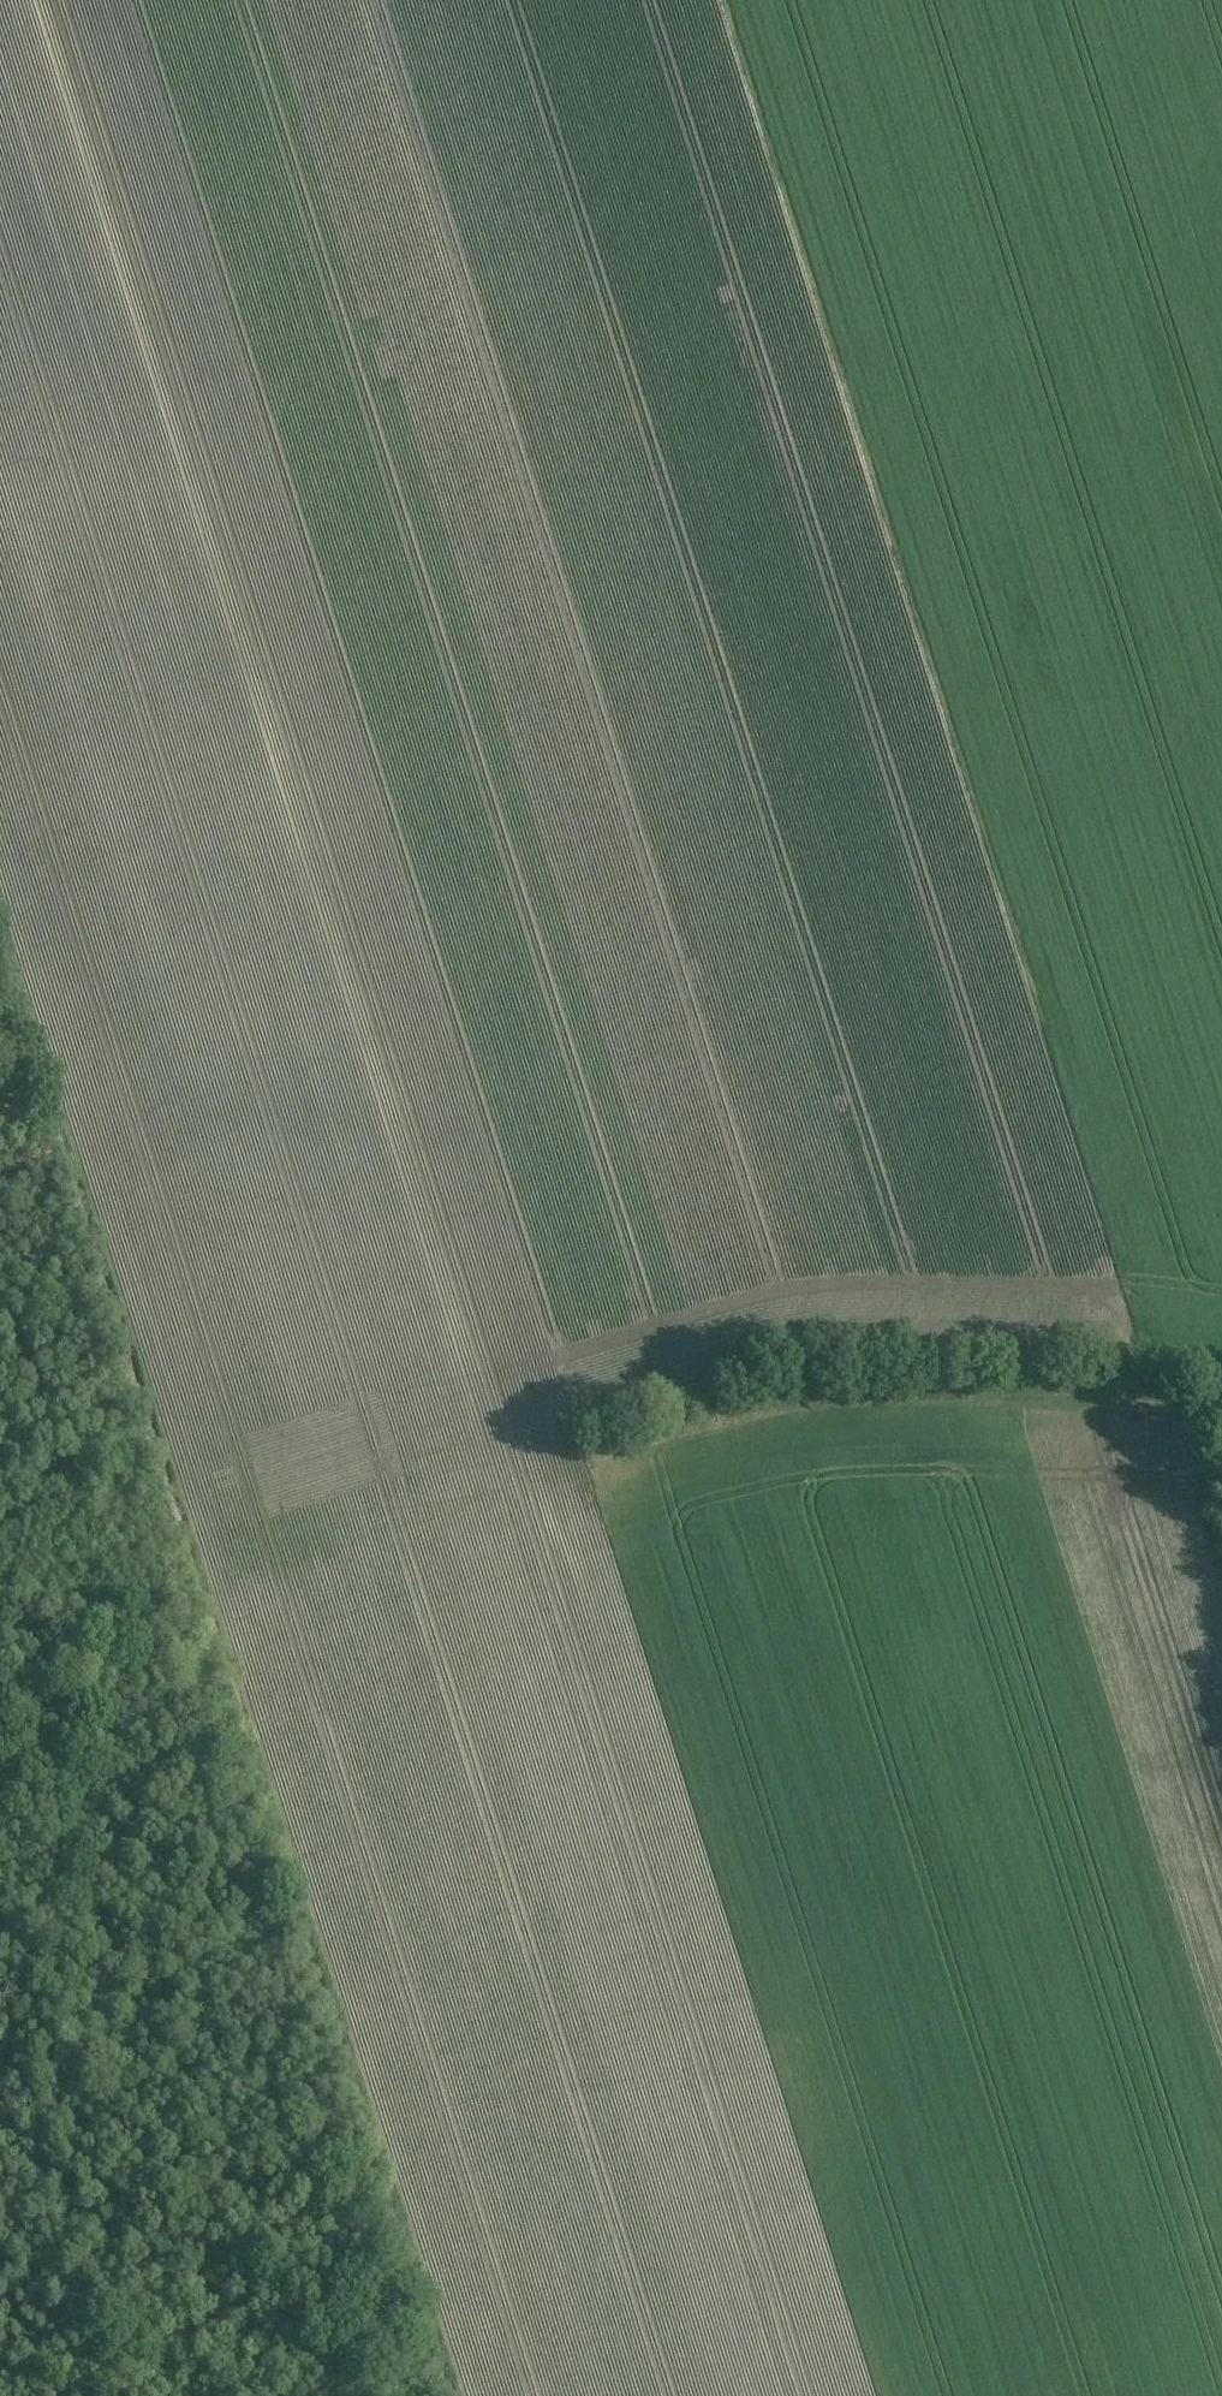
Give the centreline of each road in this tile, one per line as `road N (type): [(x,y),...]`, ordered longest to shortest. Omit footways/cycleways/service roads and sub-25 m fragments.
road 1 (track): [(24,0),(492,1397)]
road 2 (track): [(1221,1404),(833,1378),(199,1576)]

